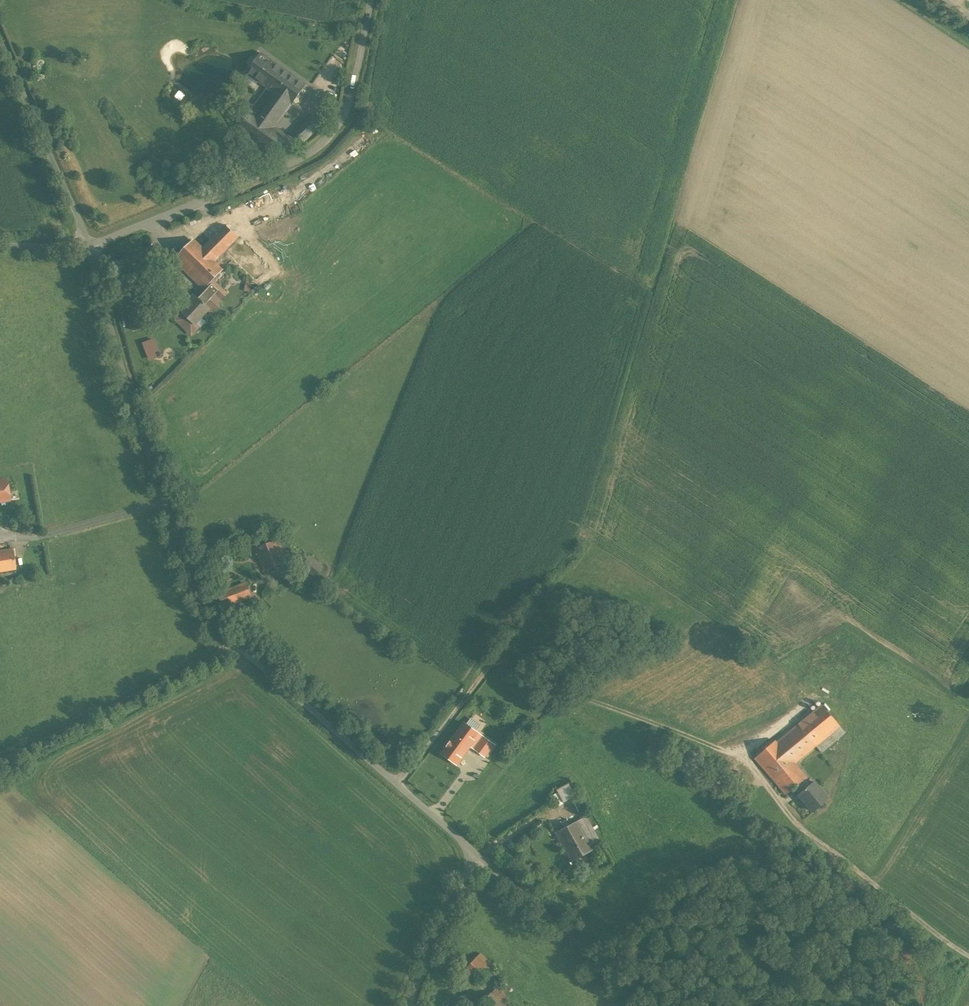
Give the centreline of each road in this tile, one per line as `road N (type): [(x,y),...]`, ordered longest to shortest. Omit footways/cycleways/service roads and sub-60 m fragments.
road 1 (unclassified): [(92,240),(126,368),(211,604),(248,648),(478,849)]
road 2 (track): [(399,778),(498,655),(722,741),(779,792)]
road 3 (unclassified): [(92,240),(324,140),(351,101),(372,0)]
road 4 (track): [(235,635),(0,754)]
road 5 (unclassified): [(0,25),(92,240)]
road 6 (unclassified): [(478,849),(596,949),(646,1005)]
road 7 (unclassified): [(478,849),(410,1005)]

